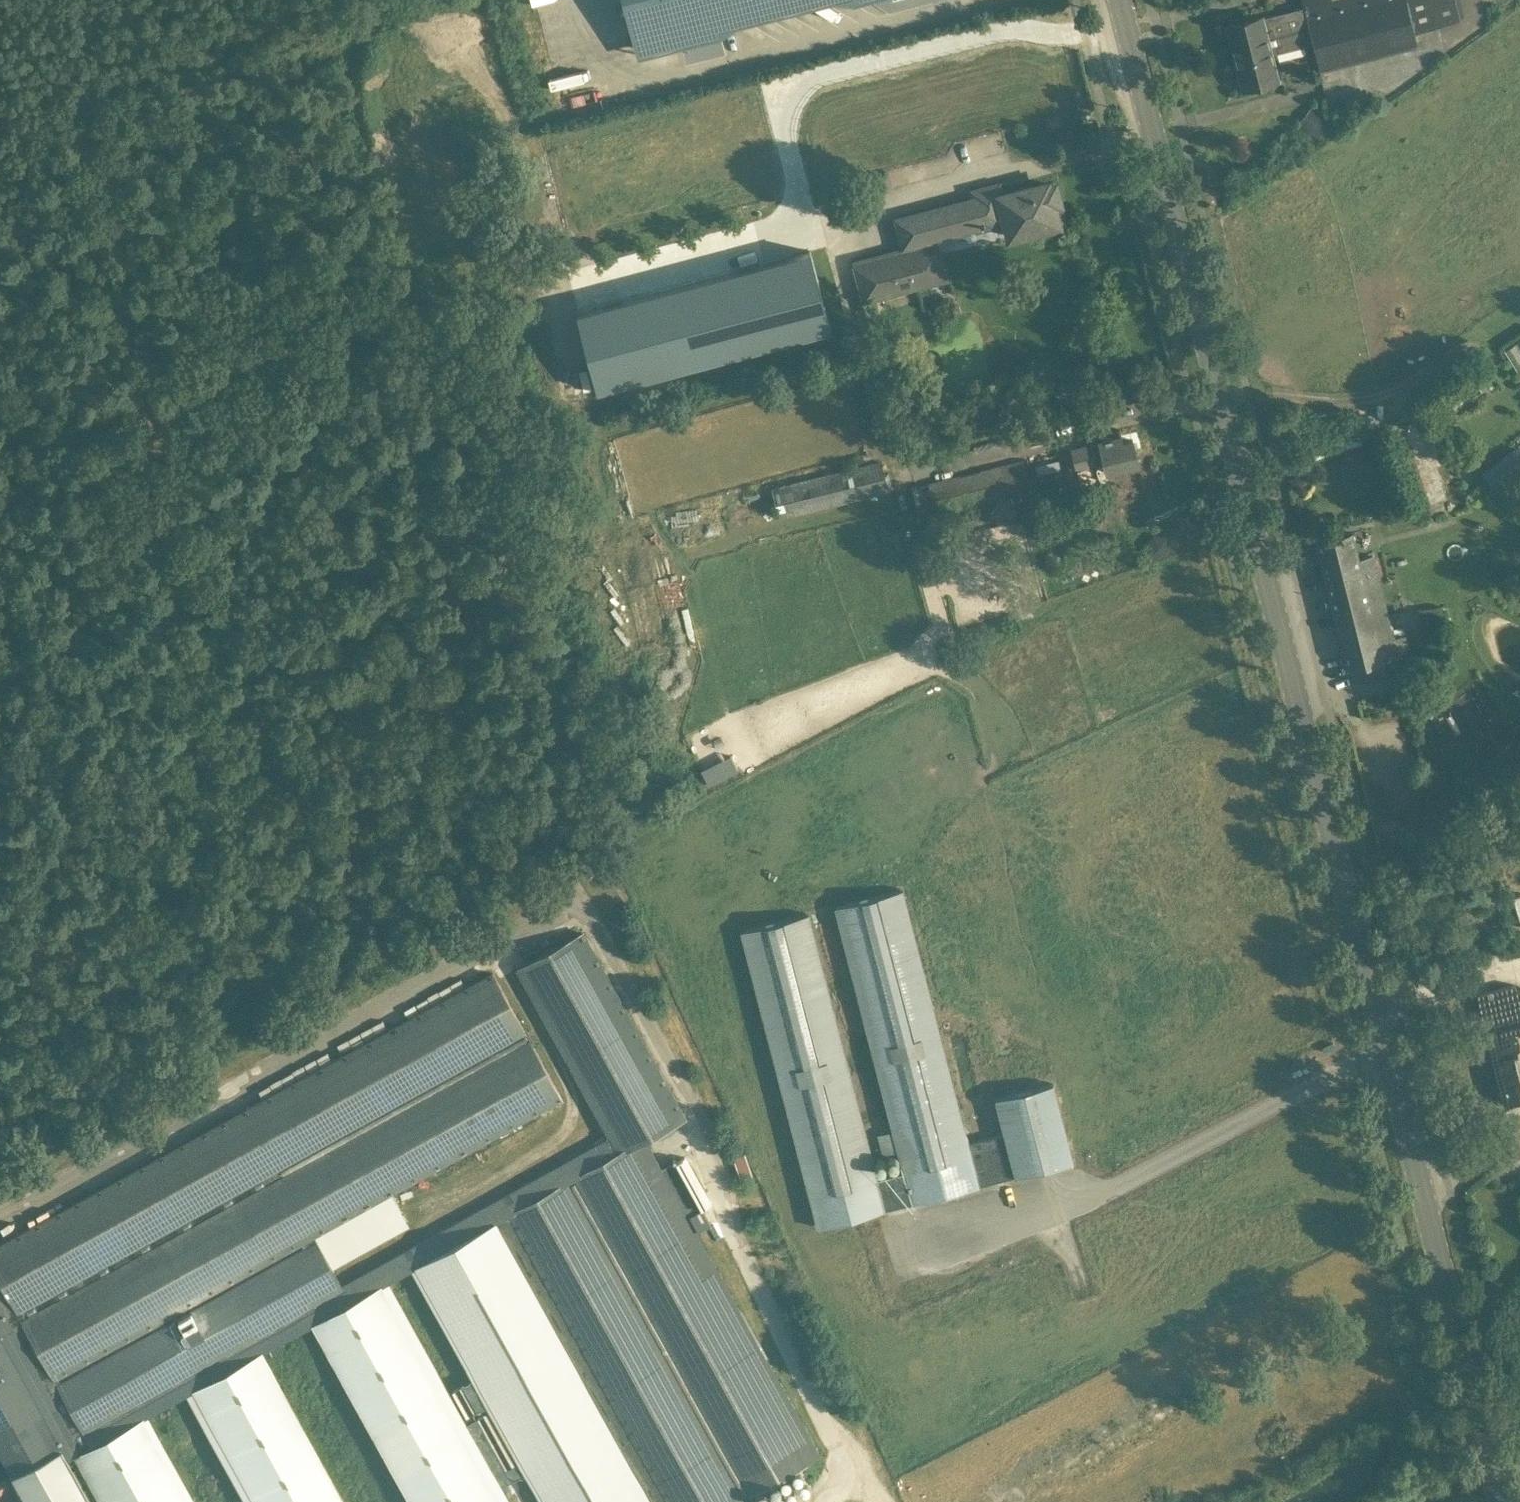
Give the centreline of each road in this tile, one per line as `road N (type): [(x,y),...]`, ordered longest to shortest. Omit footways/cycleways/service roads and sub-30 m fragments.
road 1 (tertiary): [(1510,1501),(1243,489),(1125,0)]

